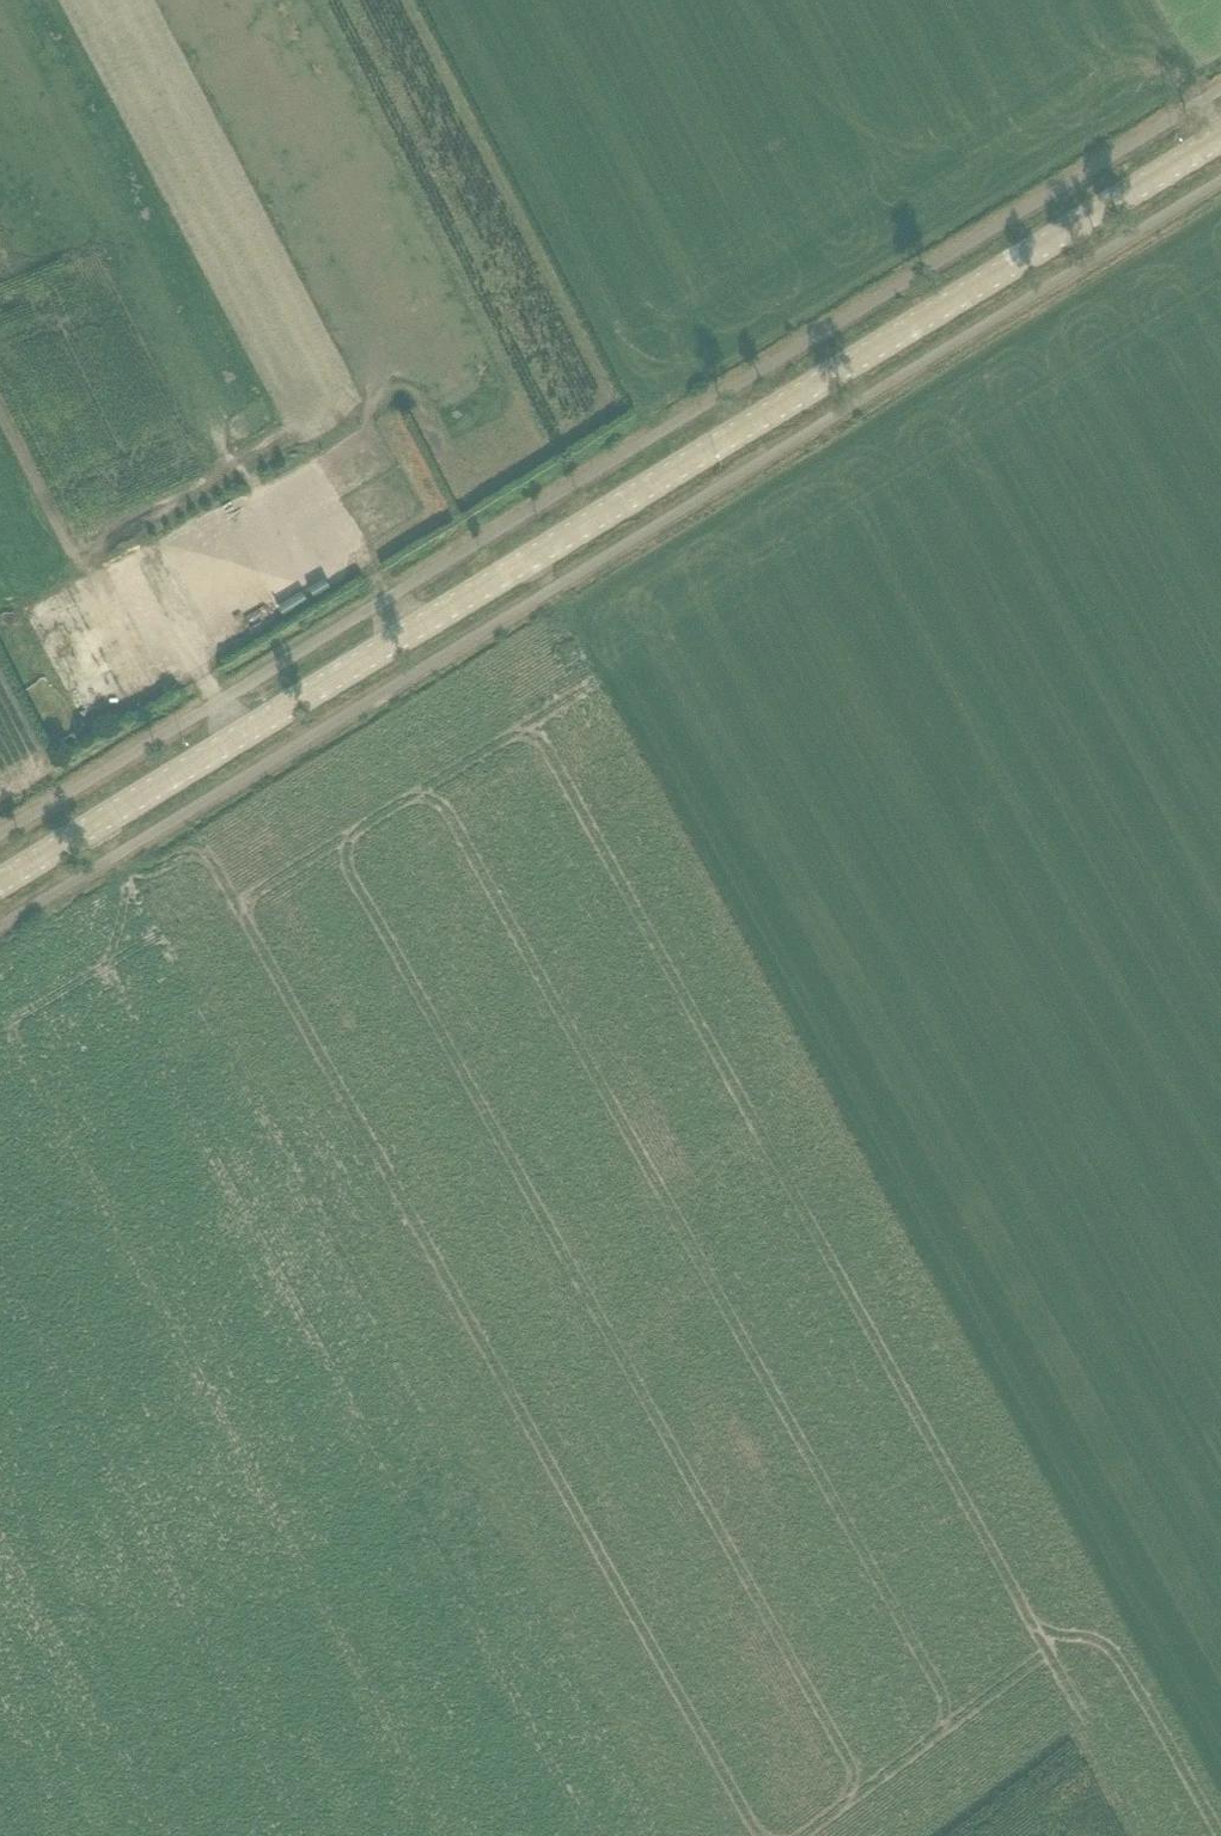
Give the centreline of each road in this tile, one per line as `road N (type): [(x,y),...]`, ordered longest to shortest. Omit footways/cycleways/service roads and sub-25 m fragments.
road 1 (tertiary): [(0,887),(1220,142)]

